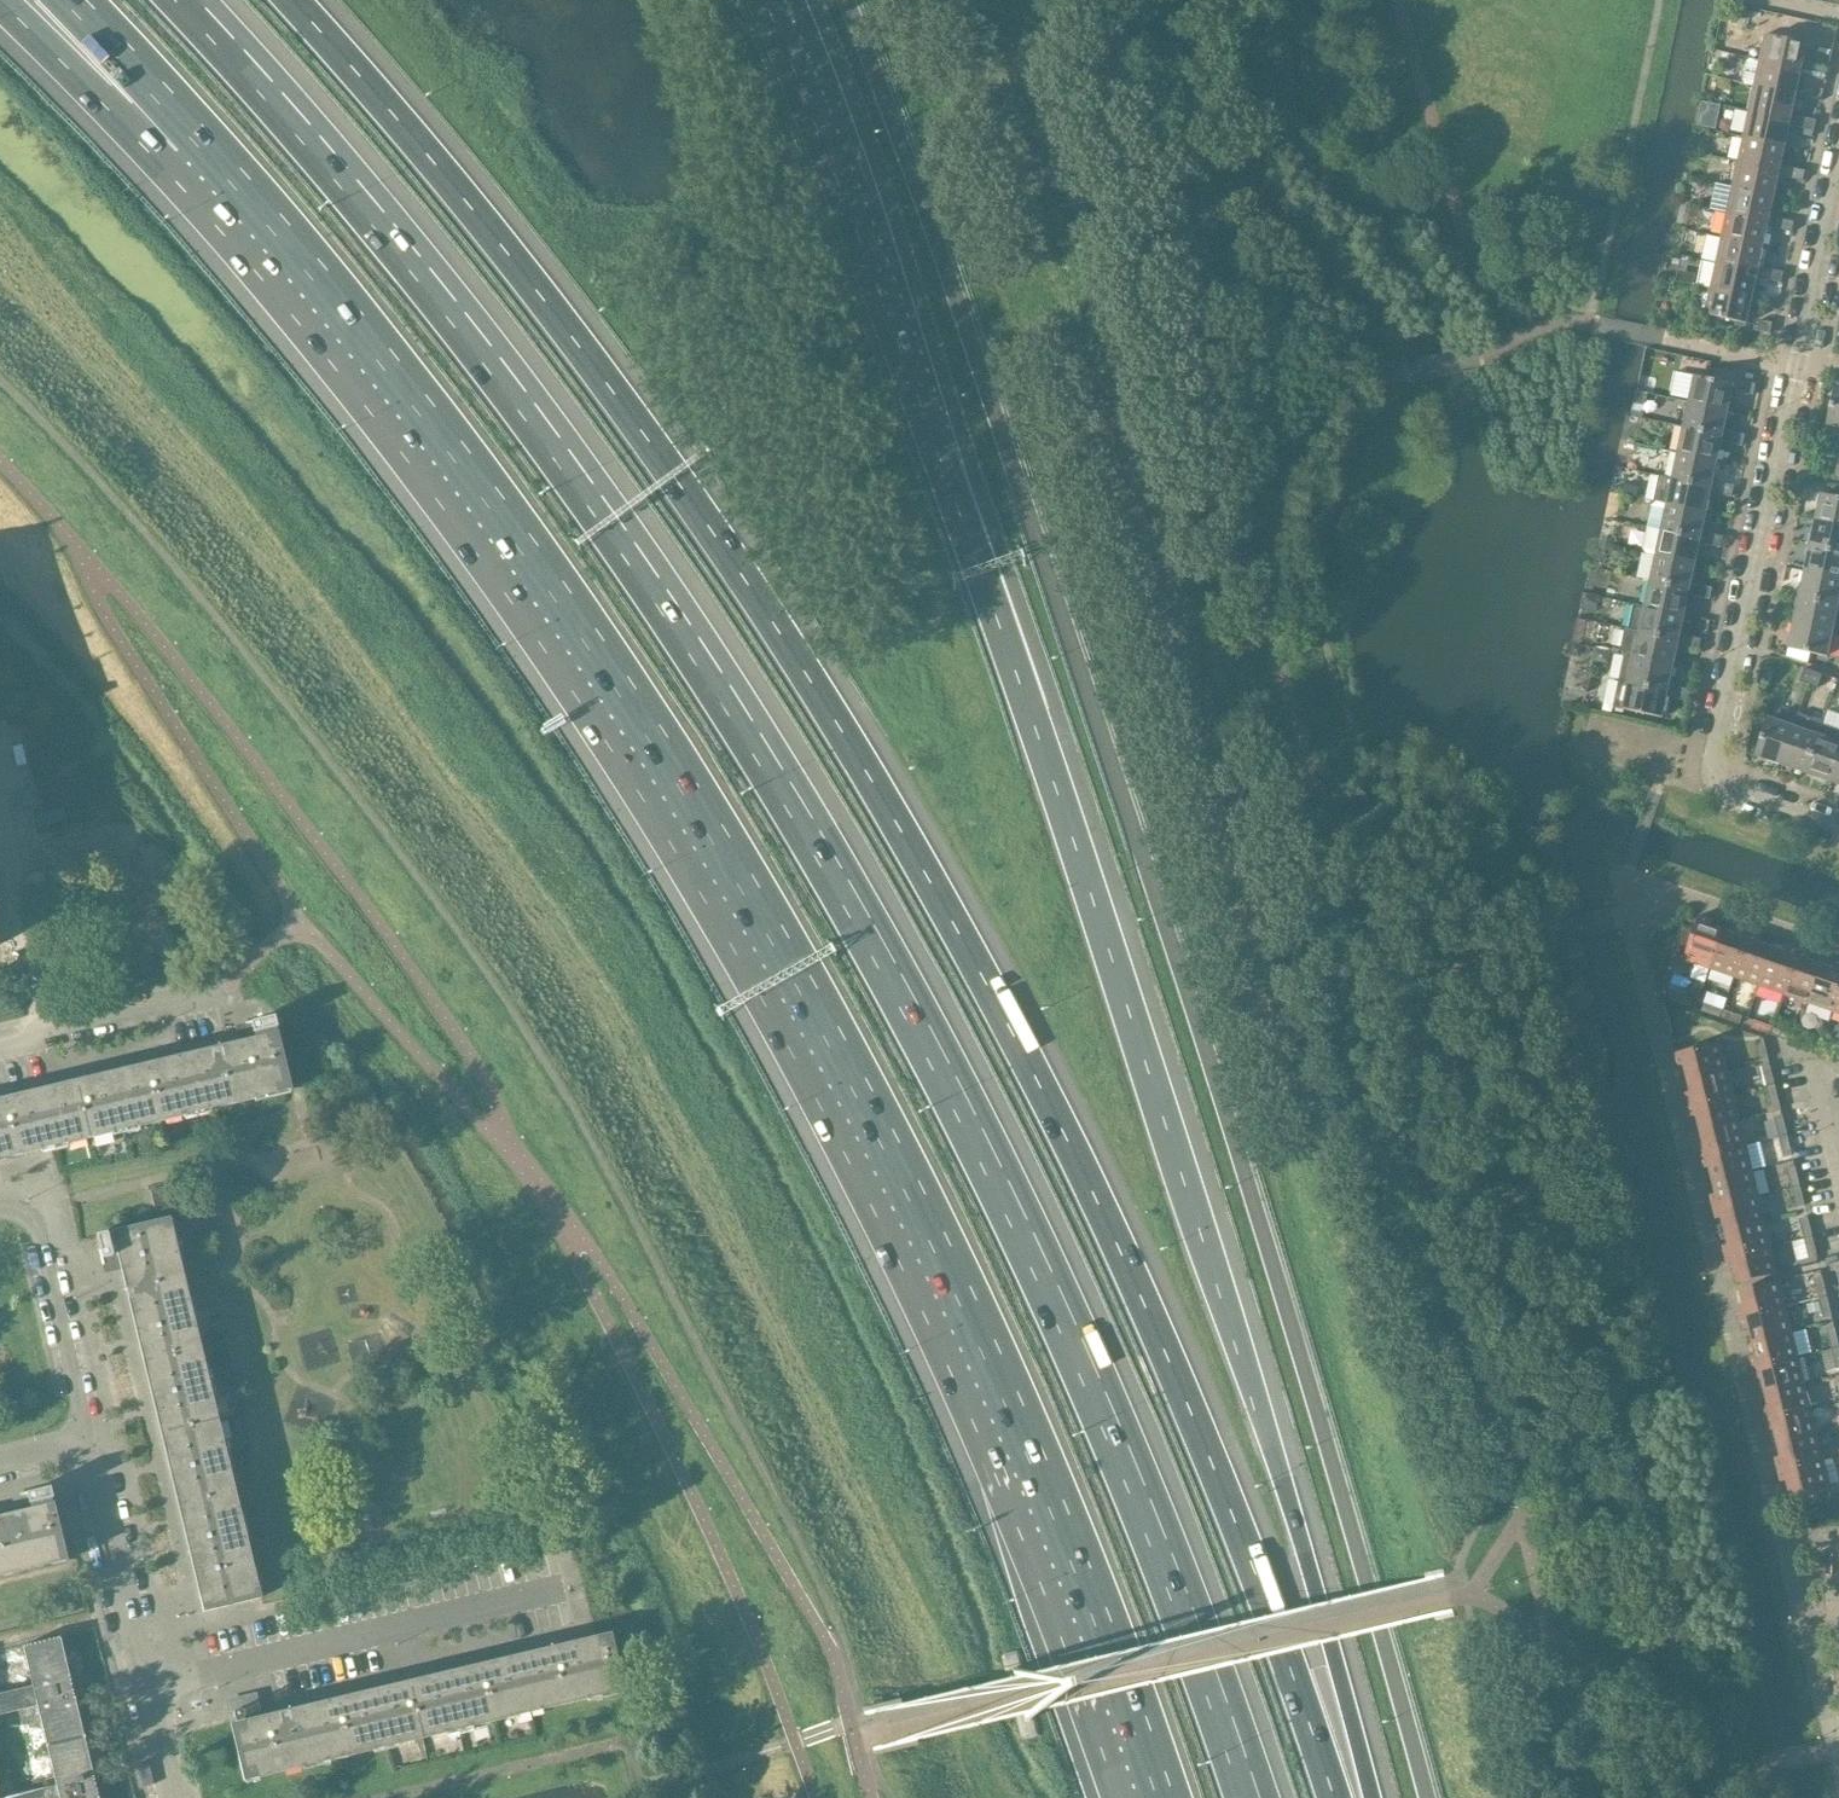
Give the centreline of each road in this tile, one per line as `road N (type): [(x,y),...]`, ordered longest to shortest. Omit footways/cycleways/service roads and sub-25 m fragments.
road 1 (motorway): [(1254,1797),(1170,1560),(1087,1365),(979,1133),(864,915),(746,718),(538,414),(409,250),(186,0)]
road 2 (motorway): [(1338,1797),(1160,1329),(1041,1080),(909,837),(695,496),(504,239),(297,0)]
road 3 (motorway): [(197,129),(452,436),(569,598),(804,975),(1002,1370),(1090,1579),(1169,1797)]
road 4 (motorway): [(1367,1797),(1363,1754),(1258,1393),(934,438),(764,0)]
road 5 (residential): [(1838,829),(1709,778),(1838,173)]
road 6 (residential): [(146,1686),(558,1589)]
road 7 (residential): [(0,1209),(40,1223),(87,1440)]
road 8 (residential): [(87,1440),(146,1686)]
road 9 (residential): [(0,1045),(217,992)]
road 10 (residential): [(1833,1748),(1783,1539)]
road 11 (residential): [(1635,896),(1693,898),(1838,948)]
road 12 (motorway): [(35,0),(197,129)]
road 13 (motorway): [(75,0),(197,129)]

